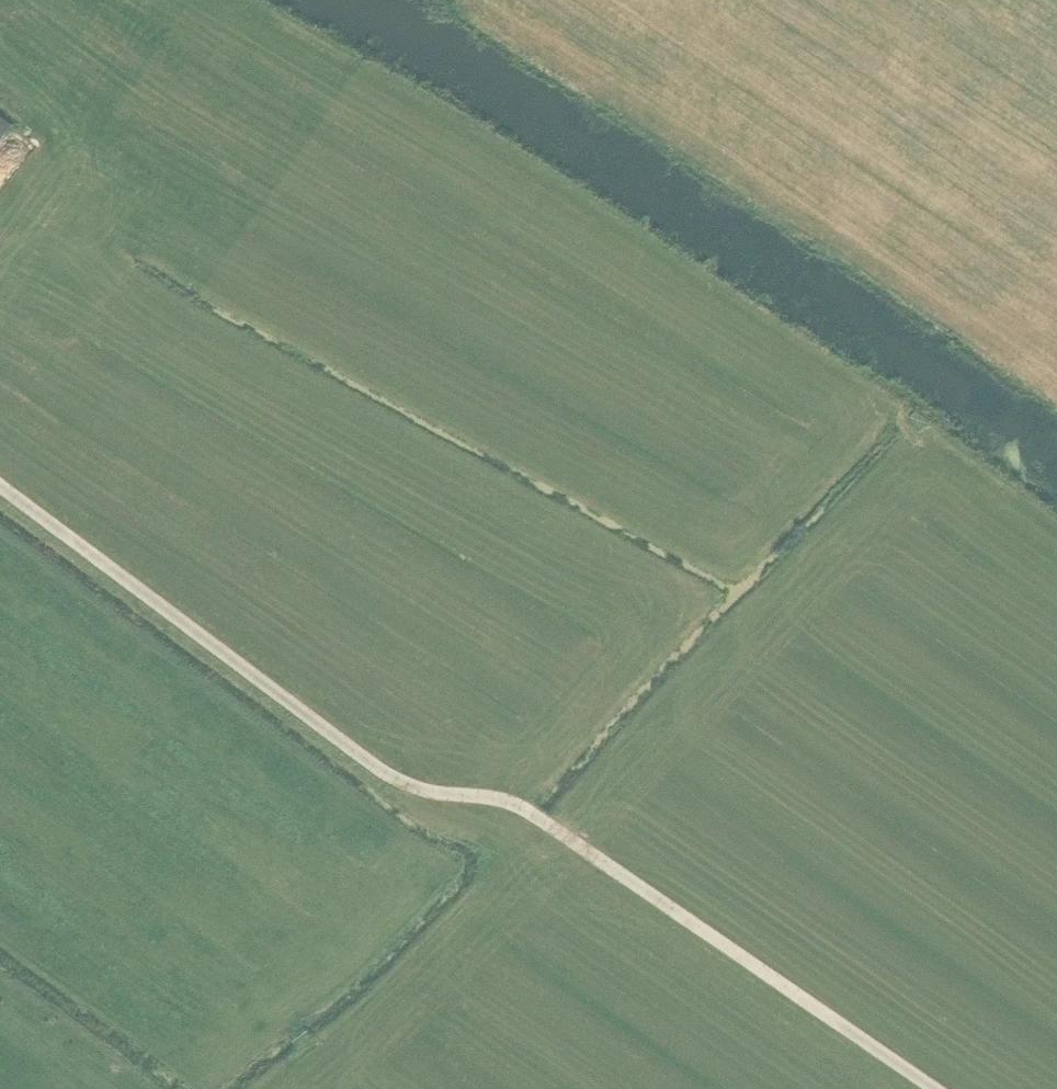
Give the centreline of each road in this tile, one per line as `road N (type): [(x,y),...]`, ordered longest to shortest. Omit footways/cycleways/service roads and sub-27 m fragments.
road 1 (track): [(0,487),(386,776),(523,808),(931,1088)]

